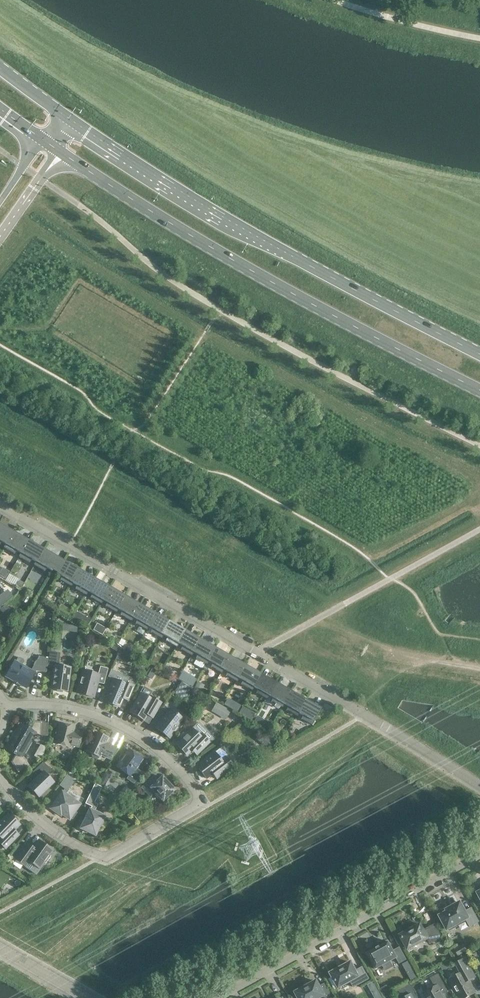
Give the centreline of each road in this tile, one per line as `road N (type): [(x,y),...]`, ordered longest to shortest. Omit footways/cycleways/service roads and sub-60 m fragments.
road 1 (residential): [(479,789),(0,506)]
road 2 (trunk): [(60,156),(338,322),(479,389)]
road 3 (trunk): [(479,355),(281,249),(68,119)]
road 4 (residential): [(0,784),(61,836),(100,854),(198,802),(168,757),(127,728),(41,706),(3,713)]
road 5 (residential): [(217,997),(479,855)]

